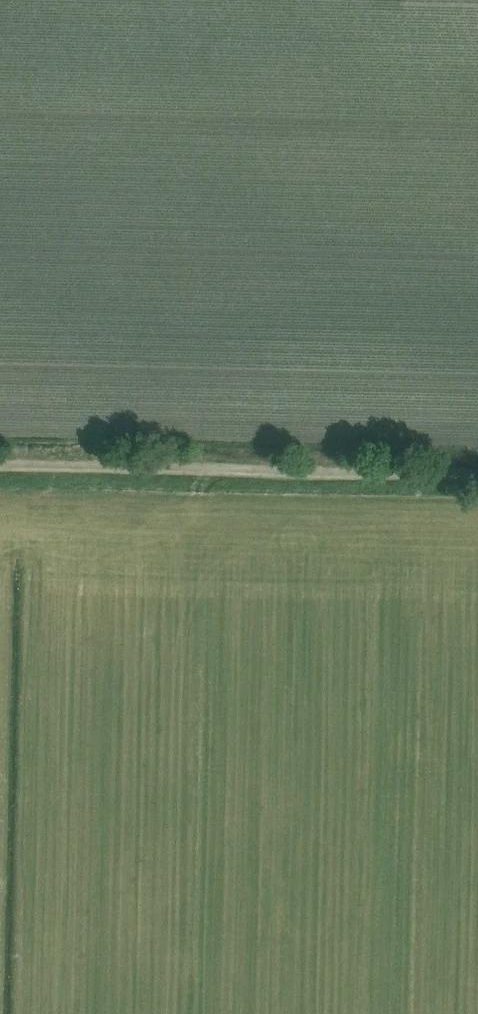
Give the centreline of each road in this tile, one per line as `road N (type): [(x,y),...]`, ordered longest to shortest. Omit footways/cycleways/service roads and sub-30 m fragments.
road 1 (track): [(477,474),(0,464)]

